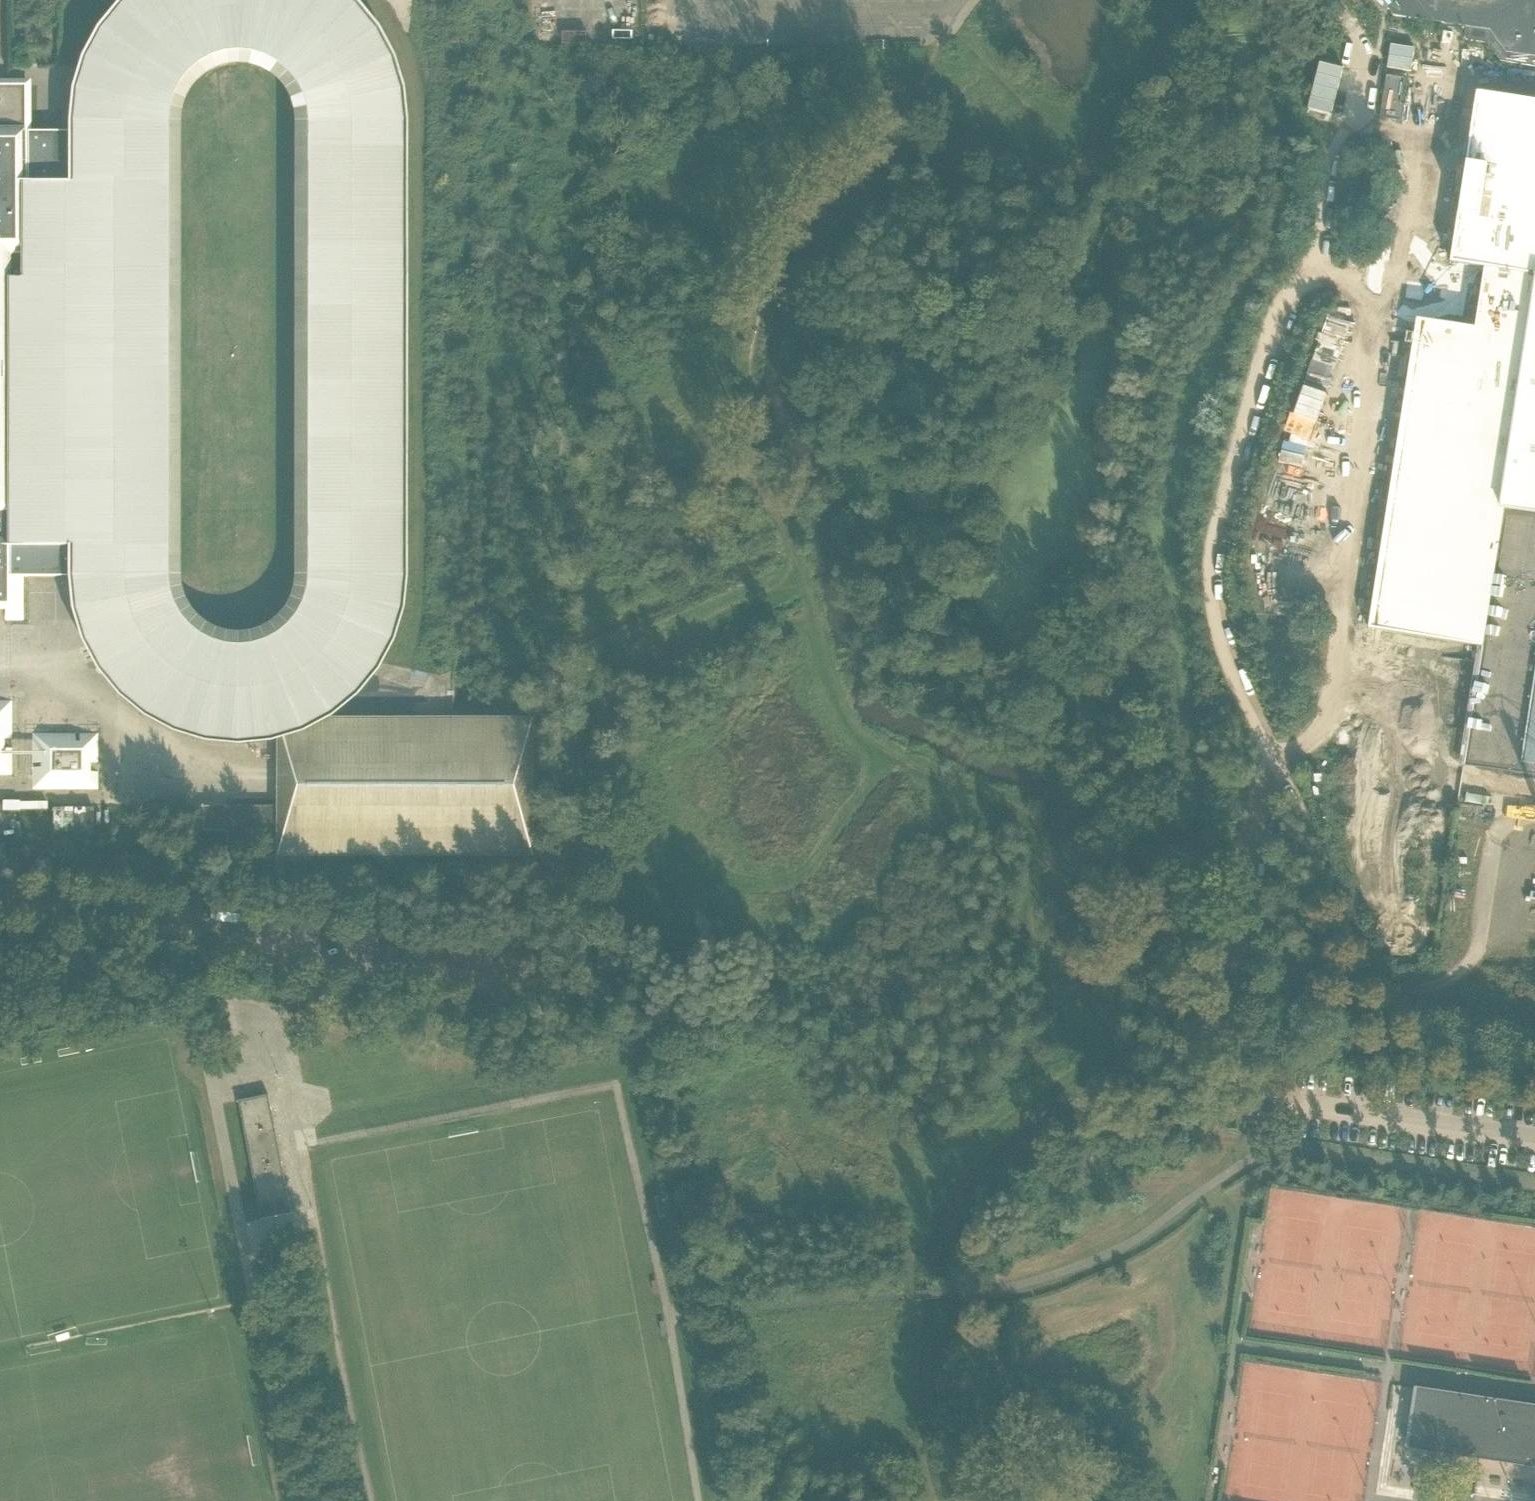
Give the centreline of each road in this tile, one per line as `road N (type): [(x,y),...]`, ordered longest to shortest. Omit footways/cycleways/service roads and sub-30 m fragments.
road 1 (unclassified): [(522,990),(0,912)]

